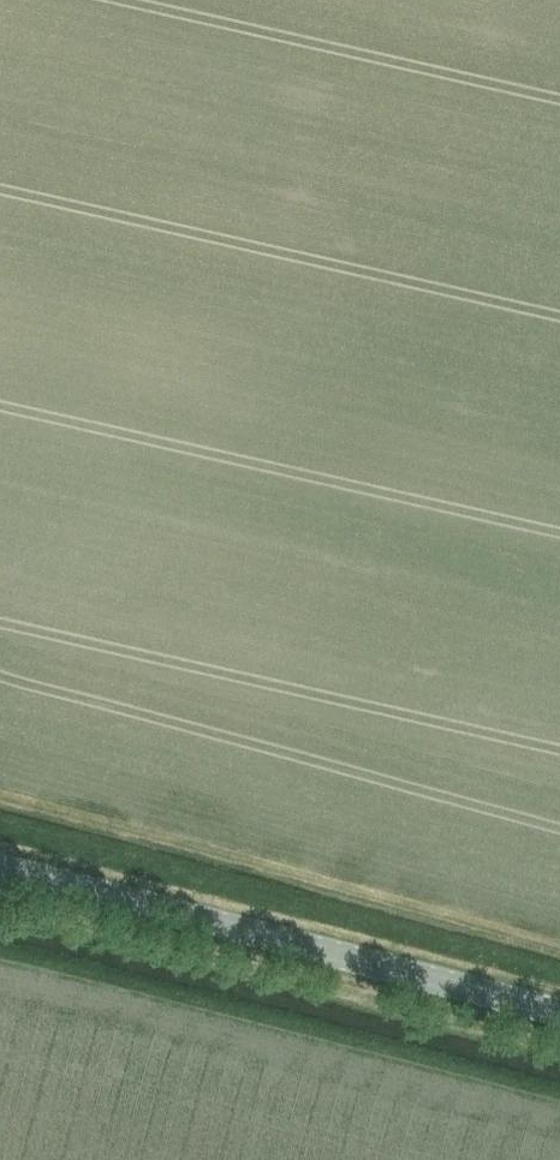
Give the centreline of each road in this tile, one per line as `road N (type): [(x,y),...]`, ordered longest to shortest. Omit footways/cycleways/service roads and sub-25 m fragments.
road 1 (tertiary): [(559,1017),(0,871)]

